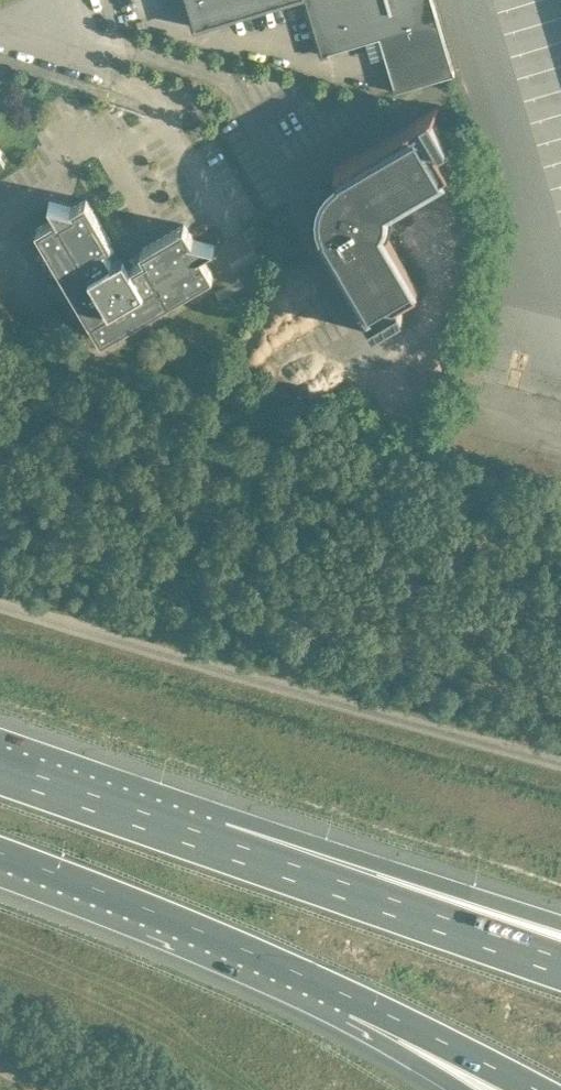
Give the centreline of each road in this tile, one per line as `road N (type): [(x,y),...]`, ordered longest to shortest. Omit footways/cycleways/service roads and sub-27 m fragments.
road 1 (unclassified): [(0,605),(560,760)]
road 2 (motorway): [(0,851),(353,999)]
road 3 (motorway): [(560,971),(220,846)]
road 4 (motorway): [(560,922),(220,846)]
road 5 (motorway): [(220,846),(0,770)]
road 6 (motorway): [(353,999),(537,1089)]
road 7 (motorway): [(353,999),(468,1089)]

